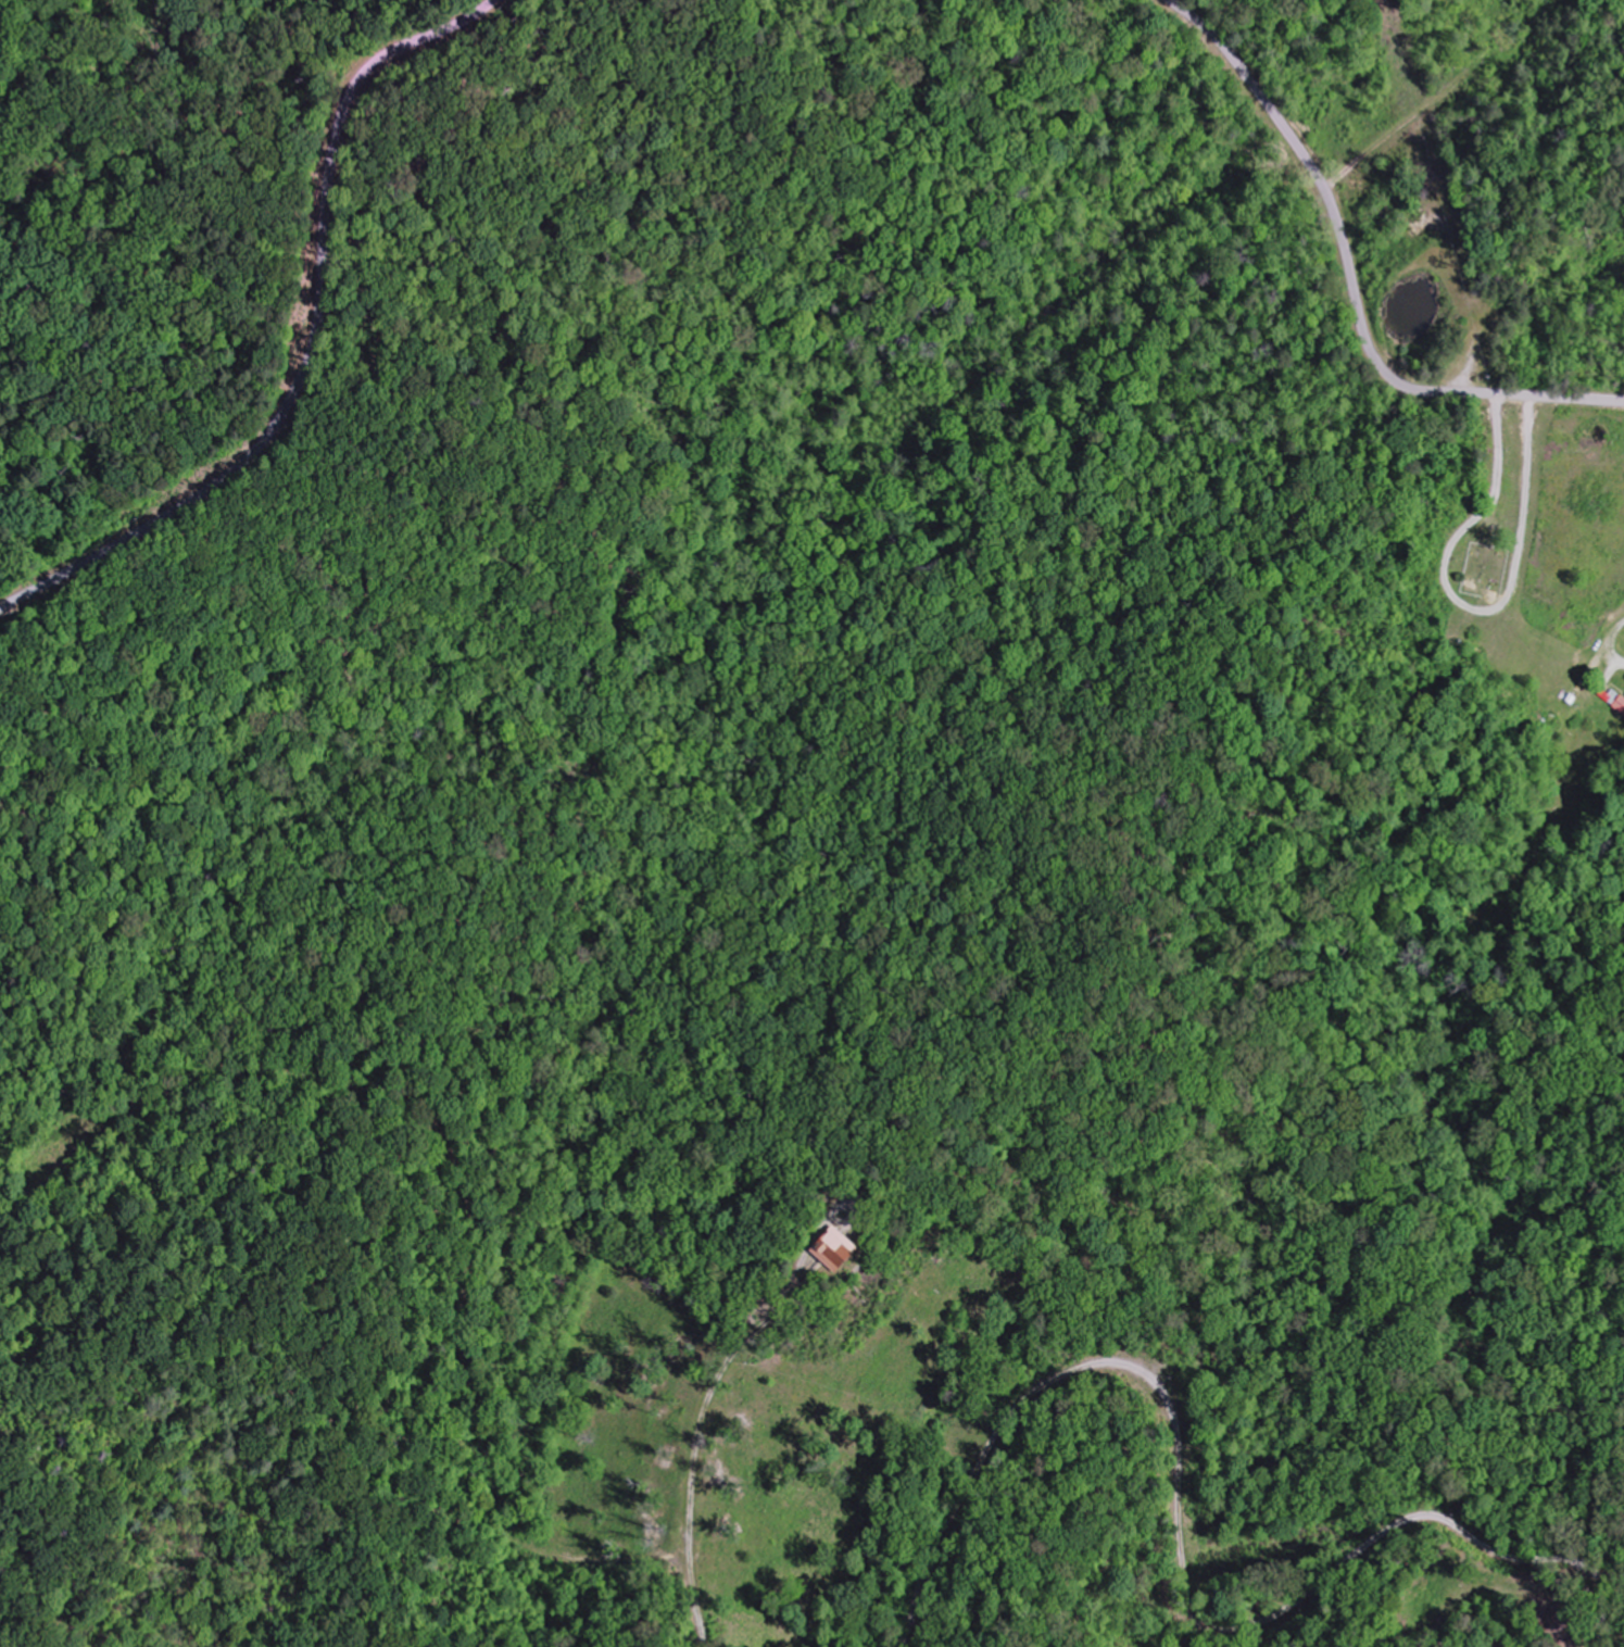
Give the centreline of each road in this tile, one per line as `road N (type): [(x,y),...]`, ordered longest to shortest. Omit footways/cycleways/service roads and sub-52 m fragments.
road 1 (residential): [(0,608),(153,527),(257,453),(282,418),(315,335),(333,140),(355,83),(368,67),(455,28),(496,0)]
road 2 (residential): [(1166,0),(1214,38),(1318,176),(1345,242),(1362,329),(1387,375),(1419,391),(1623,401)]

